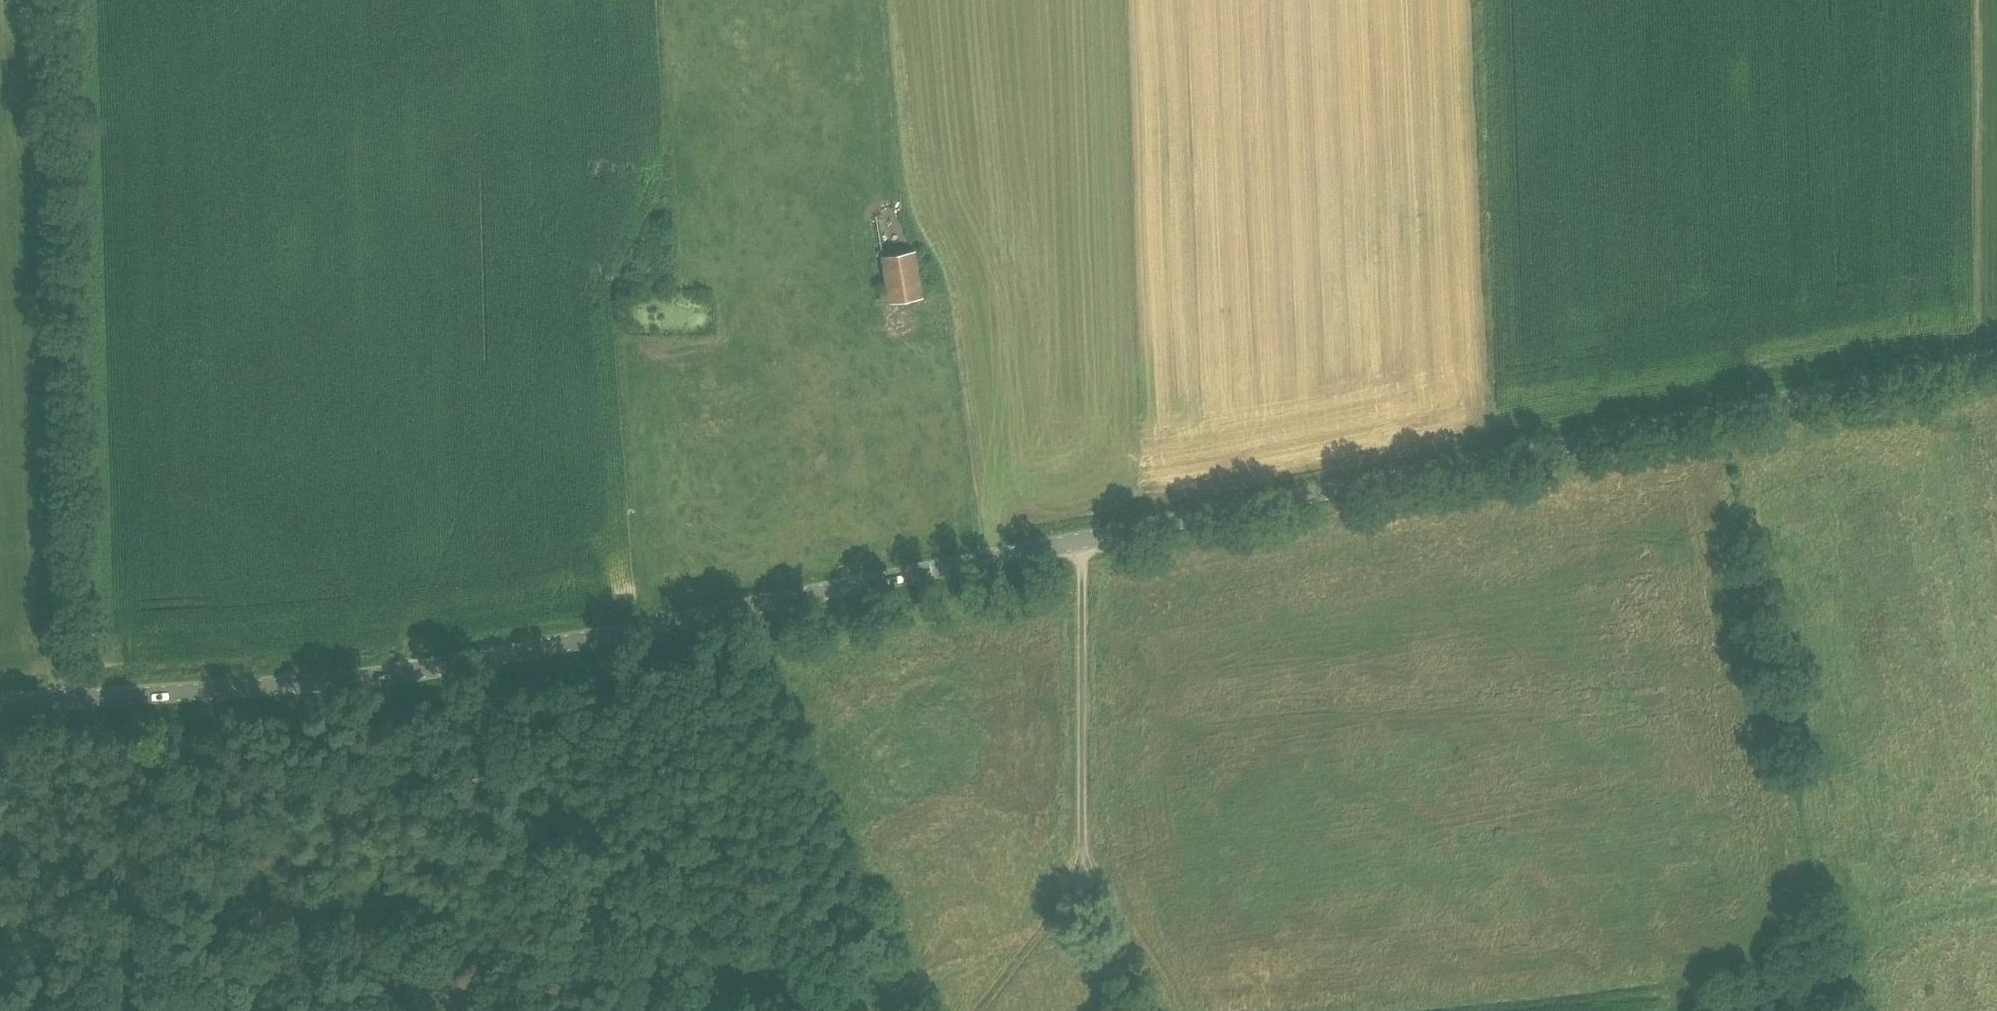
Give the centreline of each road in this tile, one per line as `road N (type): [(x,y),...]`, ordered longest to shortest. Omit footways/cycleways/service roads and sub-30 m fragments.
road 1 (unclassified): [(0,704),(342,683),(1080,547),(1416,472),(1996,360)]
road 2 (track): [(1080,547),(1077,861)]

